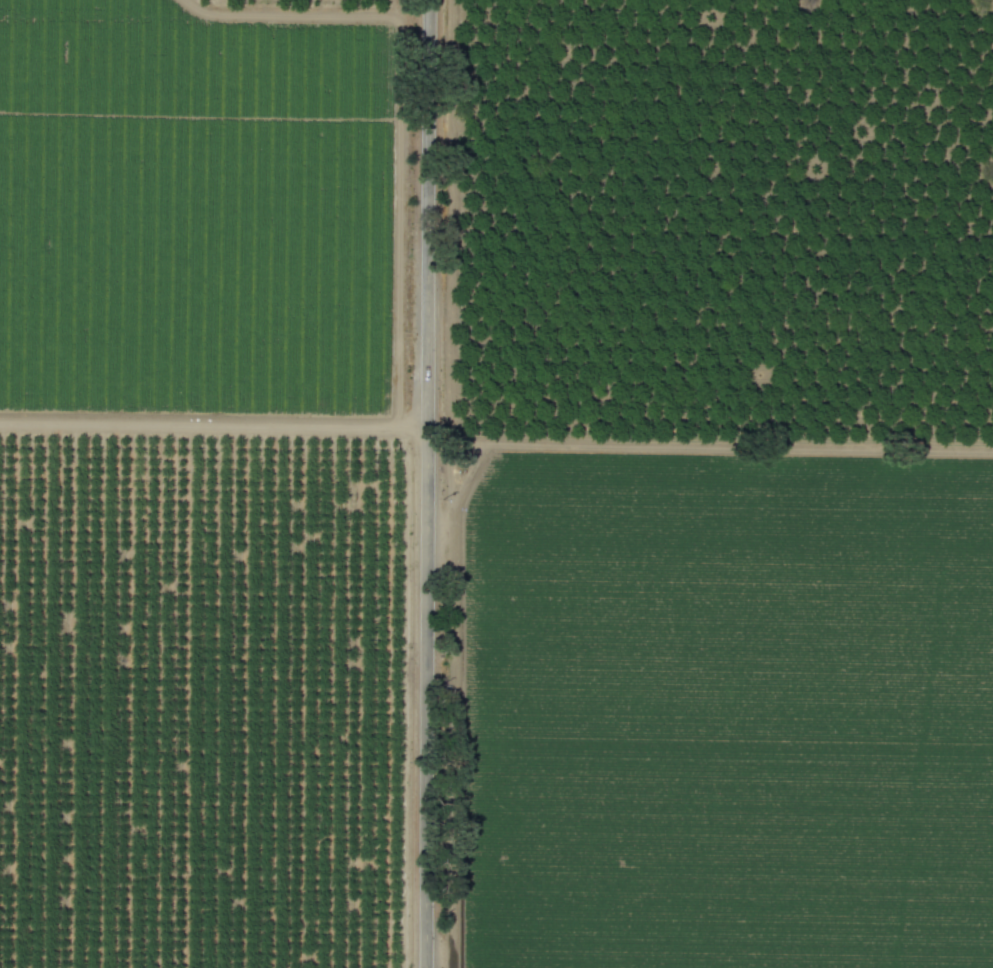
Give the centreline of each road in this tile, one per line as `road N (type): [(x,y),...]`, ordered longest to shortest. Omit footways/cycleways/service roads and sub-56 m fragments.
road 1 (tertiary): [(428,0),(425,967)]

